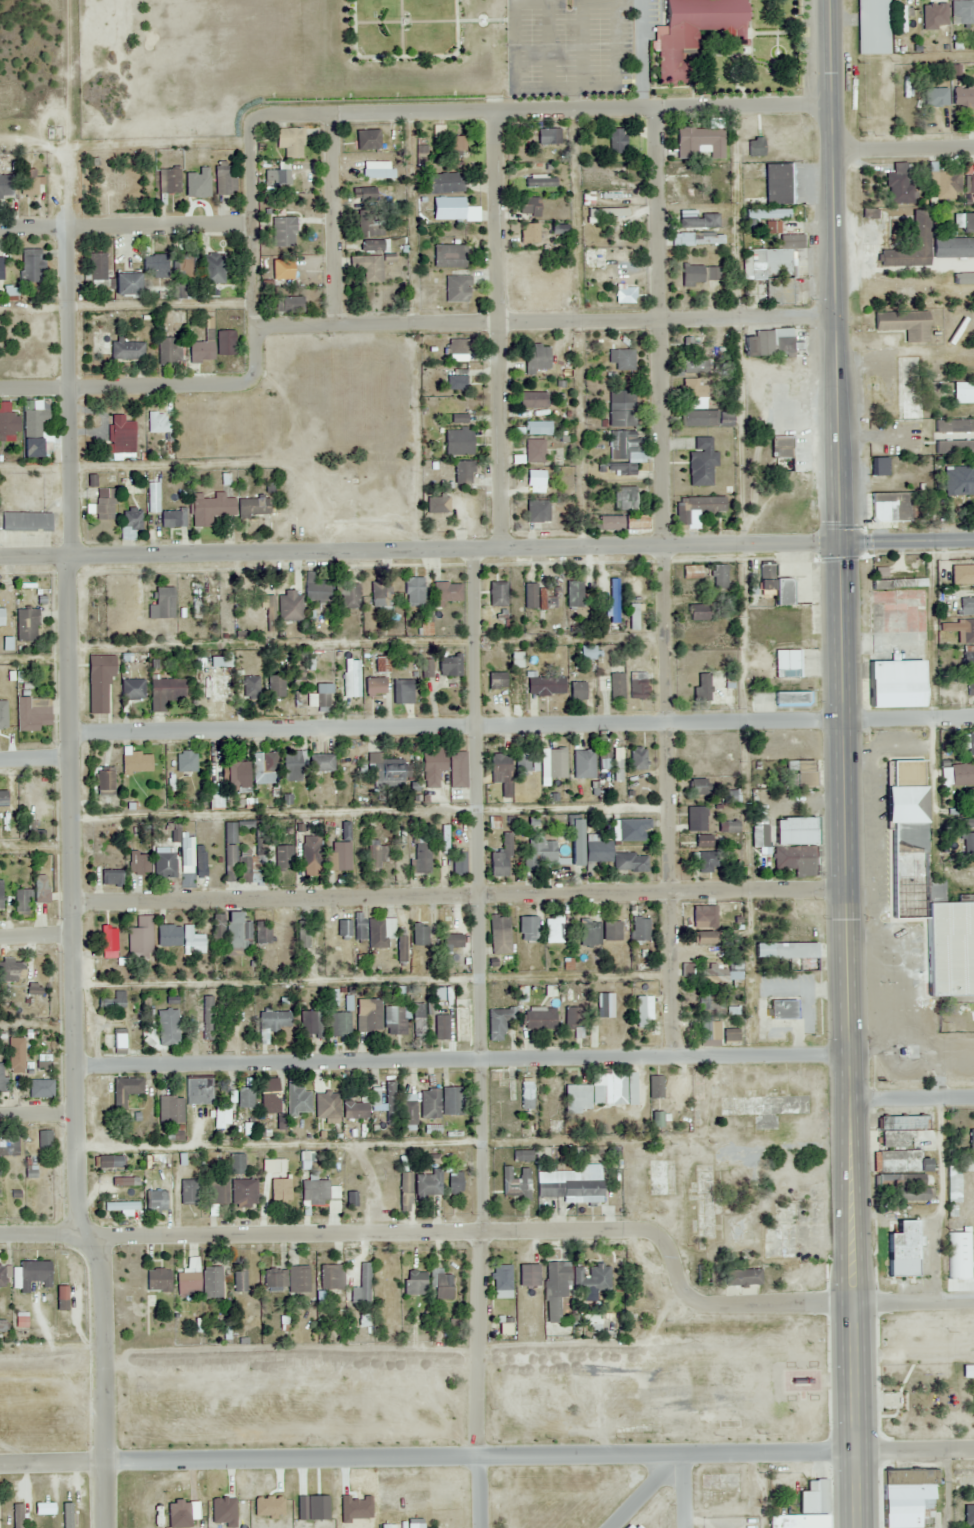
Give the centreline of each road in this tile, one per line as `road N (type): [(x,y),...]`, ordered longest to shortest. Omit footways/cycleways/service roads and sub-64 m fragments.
road 1 (secondary): [(860,1527),(834,0)]
road 2 (residential): [(108,1527),(103,1266),(78,1212),(71,560)]
road 3 (residential): [(973,1304),(718,1306),(688,1292),(670,1244),(645,1234),(91,1240)]
road 4 (residential): [(486,1460),(475,554)]
road 5 (residential): [(107,1461),(973,1457)]
road 6 (residential): [(838,316),(258,328),(258,384),(72,391)]
road 7 (residential): [(848,890),(75,901)]
road 8 (residential): [(850,1060),(485,1058),(78,1072)]
road 9 (tertiary): [(71,560),(843,546)]
road 10 (residential): [(845,722),(74,732)]
road 11 (residential): [(661,112),(262,114),(251,132),(258,328)]
road 12 (residential): [(667,549),(661,112)]
road 13 (residential): [(504,552),(501,324)]
road 14 (residential): [(336,330),(334,116)]
road 15 (residential): [(501,324),(498,117)]
road 16 (residential): [(67,232),(254,229)]
road 17 (residential): [(667,722),(667,549)]
road 18 (residential): [(670,893),(667,722)]
road 19 (residential): [(661,112),(832,112)]
road 20 (residential): [(71,560),(72,391)]
road 21 (residential): [(677,1058),(670,893)]
road 22 (residential): [(72,391),(67,232)]
road 23 (residential): [(973,151),(834,151)]
road 24 (tertiary): [(973,541),(843,546)]
road 25 (residential): [(973,718),(845,722)]
road 26 (residential): [(973,1101),(851,1100)]

